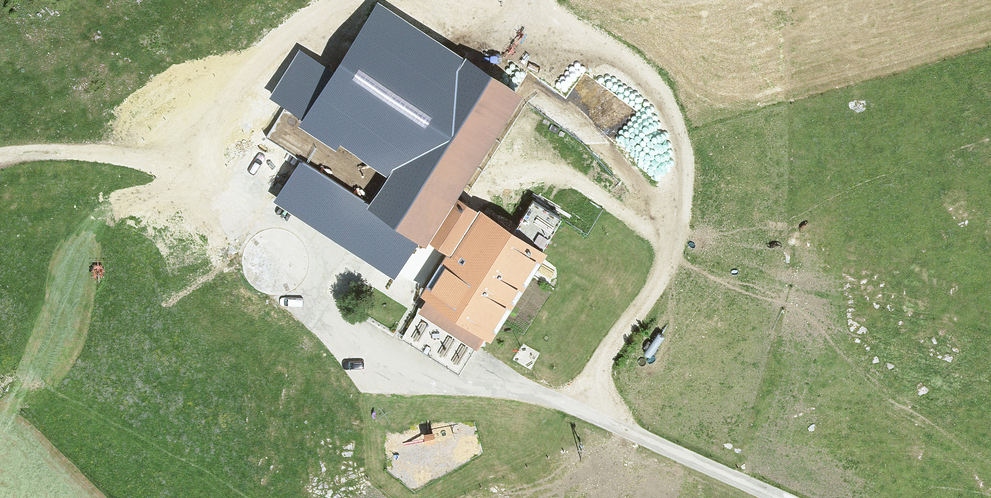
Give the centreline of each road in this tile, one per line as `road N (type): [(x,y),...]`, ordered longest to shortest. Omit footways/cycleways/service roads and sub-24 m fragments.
road 1 (unclassified): [(247,189),(320,250),(324,302),(341,326),(442,377),(568,404),(774,497)]
road 2 (track): [(359,0),(266,54),(247,189),(204,169),(78,153),(0,157)]
road 3 (track): [(568,404),(645,302),(667,256),(659,213),(589,139),(501,73)]

